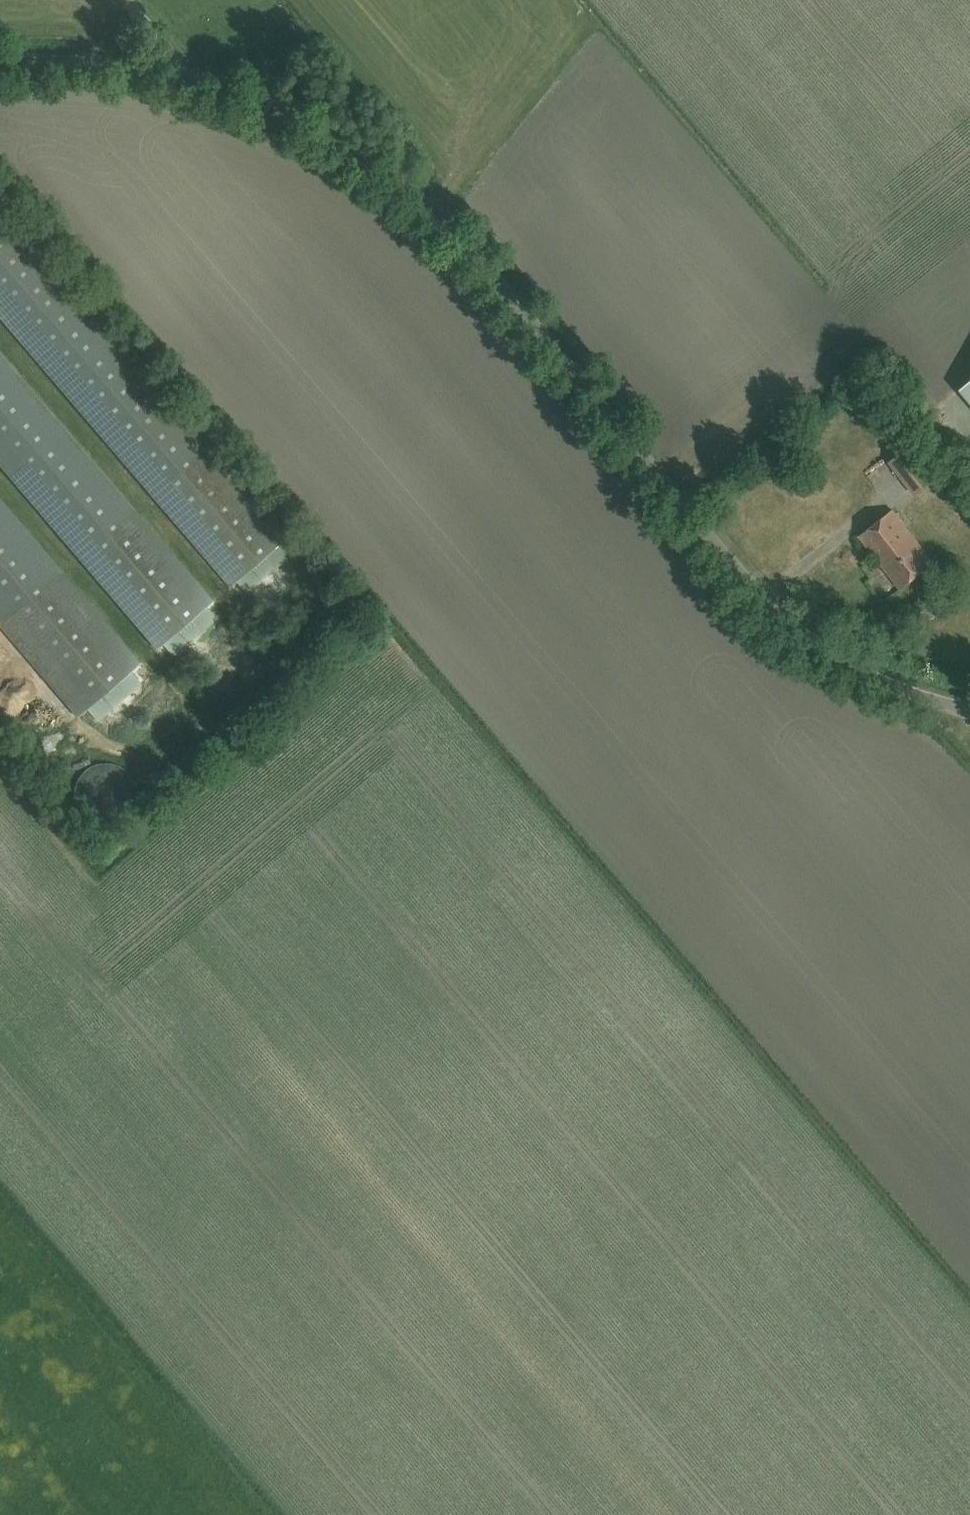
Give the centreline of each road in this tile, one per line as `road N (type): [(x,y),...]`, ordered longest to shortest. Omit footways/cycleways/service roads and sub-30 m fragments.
road 1 (unclassified): [(0,63),(152,70),(309,124),(362,158),(454,232),(777,611),(839,658),(919,697),(969,709)]

